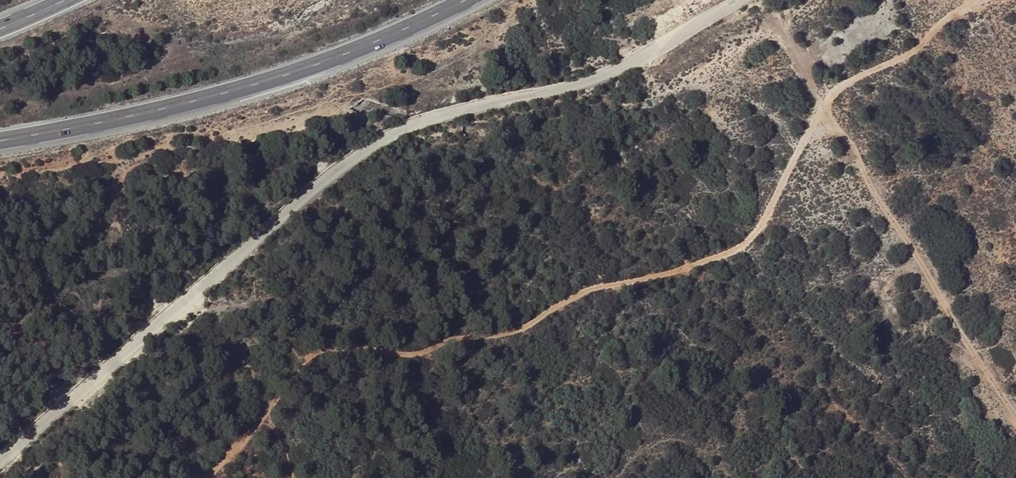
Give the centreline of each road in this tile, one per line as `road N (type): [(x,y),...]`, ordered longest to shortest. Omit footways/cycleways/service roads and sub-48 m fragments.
road 1 (track): [(979,0),(831,92),(768,212),(734,253),(661,278),(589,285),(525,326),(468,333),(428,351),(313,351),(287,373),(264,418),(200,477)]
road 2 (unclassified): [(744,0),(613,72),(439,116),(371,146),(0,463)]
road 3 (trunk): [(0,141),(270,82),(379,43),(467,0)]
road 4 (track): [(823,112),(1015,417)]

